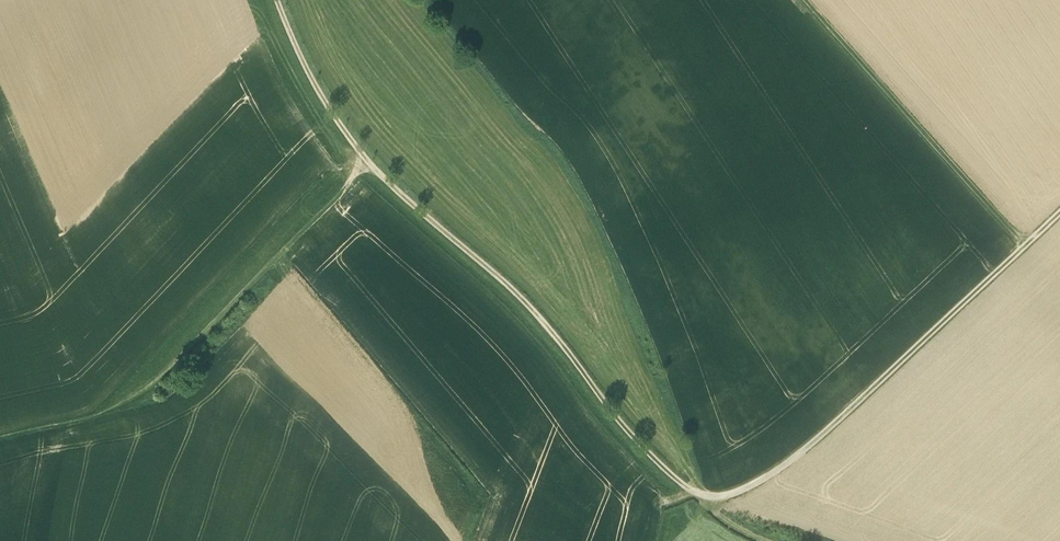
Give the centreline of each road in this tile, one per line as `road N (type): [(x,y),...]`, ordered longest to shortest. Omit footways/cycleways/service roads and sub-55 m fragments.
road 1 (track): [(369,161),(525,301),(617,418),(702,496)]
road 2 (track): [(702,496),(732,493),(796,455),(1059,212)]
road 3 (track): [(806,0),(1026,243)]
road 4 (track): [(278,0),(312,76),(369,161)]

